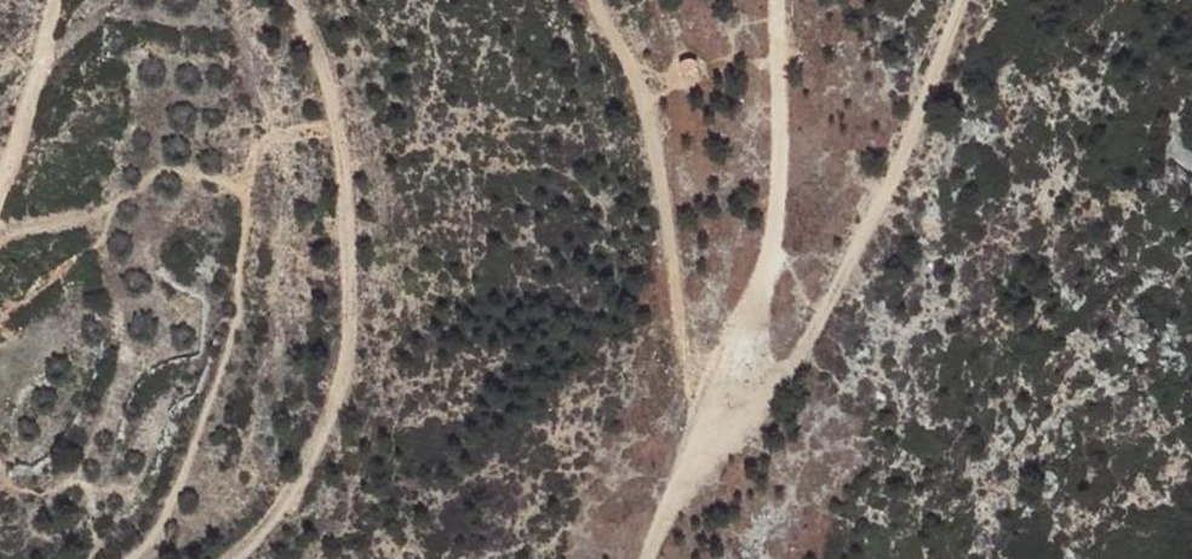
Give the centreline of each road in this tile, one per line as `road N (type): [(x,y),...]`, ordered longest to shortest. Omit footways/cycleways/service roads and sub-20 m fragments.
road 1 (track): [(820,315),(673,495),(698,361),(641,76),(600,0)]
road 2 (track): [(0,246),(174,177),(248,193),(229,349),(176,495),(130,558)]
road 3 (track): [(238,558),(284,523),(343,406),(360,271),(345,109),(292,0)]
road 4 (track): [(782,0),(778,230),(649,558)]
road 5 (track): [(778,230),(820,315),(956,0)]
road 6 (track): [(58,0),(0,208)]

